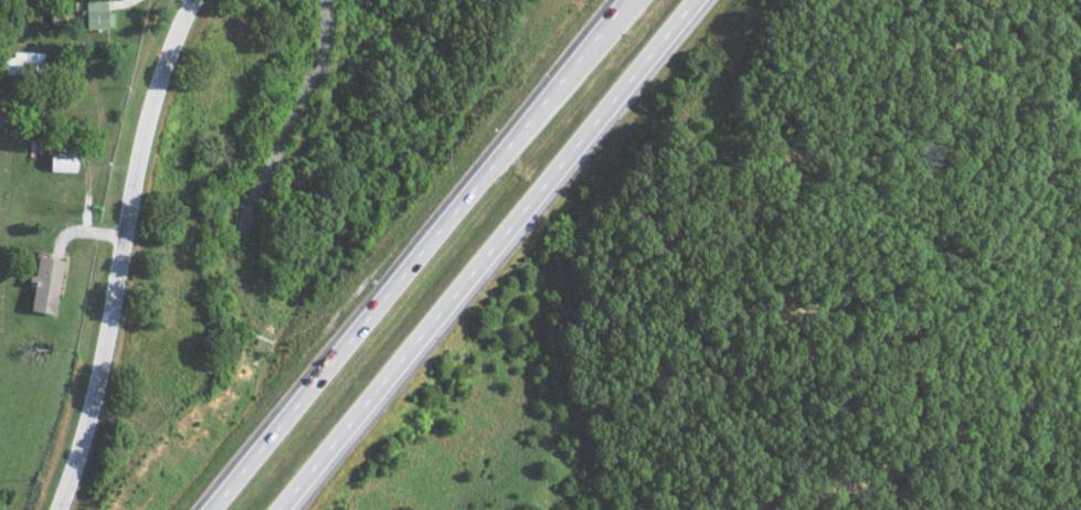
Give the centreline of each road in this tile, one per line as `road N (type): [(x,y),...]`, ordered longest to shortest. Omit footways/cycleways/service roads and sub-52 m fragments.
road 1 (trunk): [(628,0),(212,509)]
road 2 (trunk): [(274,509),(689,0)]
road 3 (residential): [(199,0),(157,110),(104,381),(66,509)]

